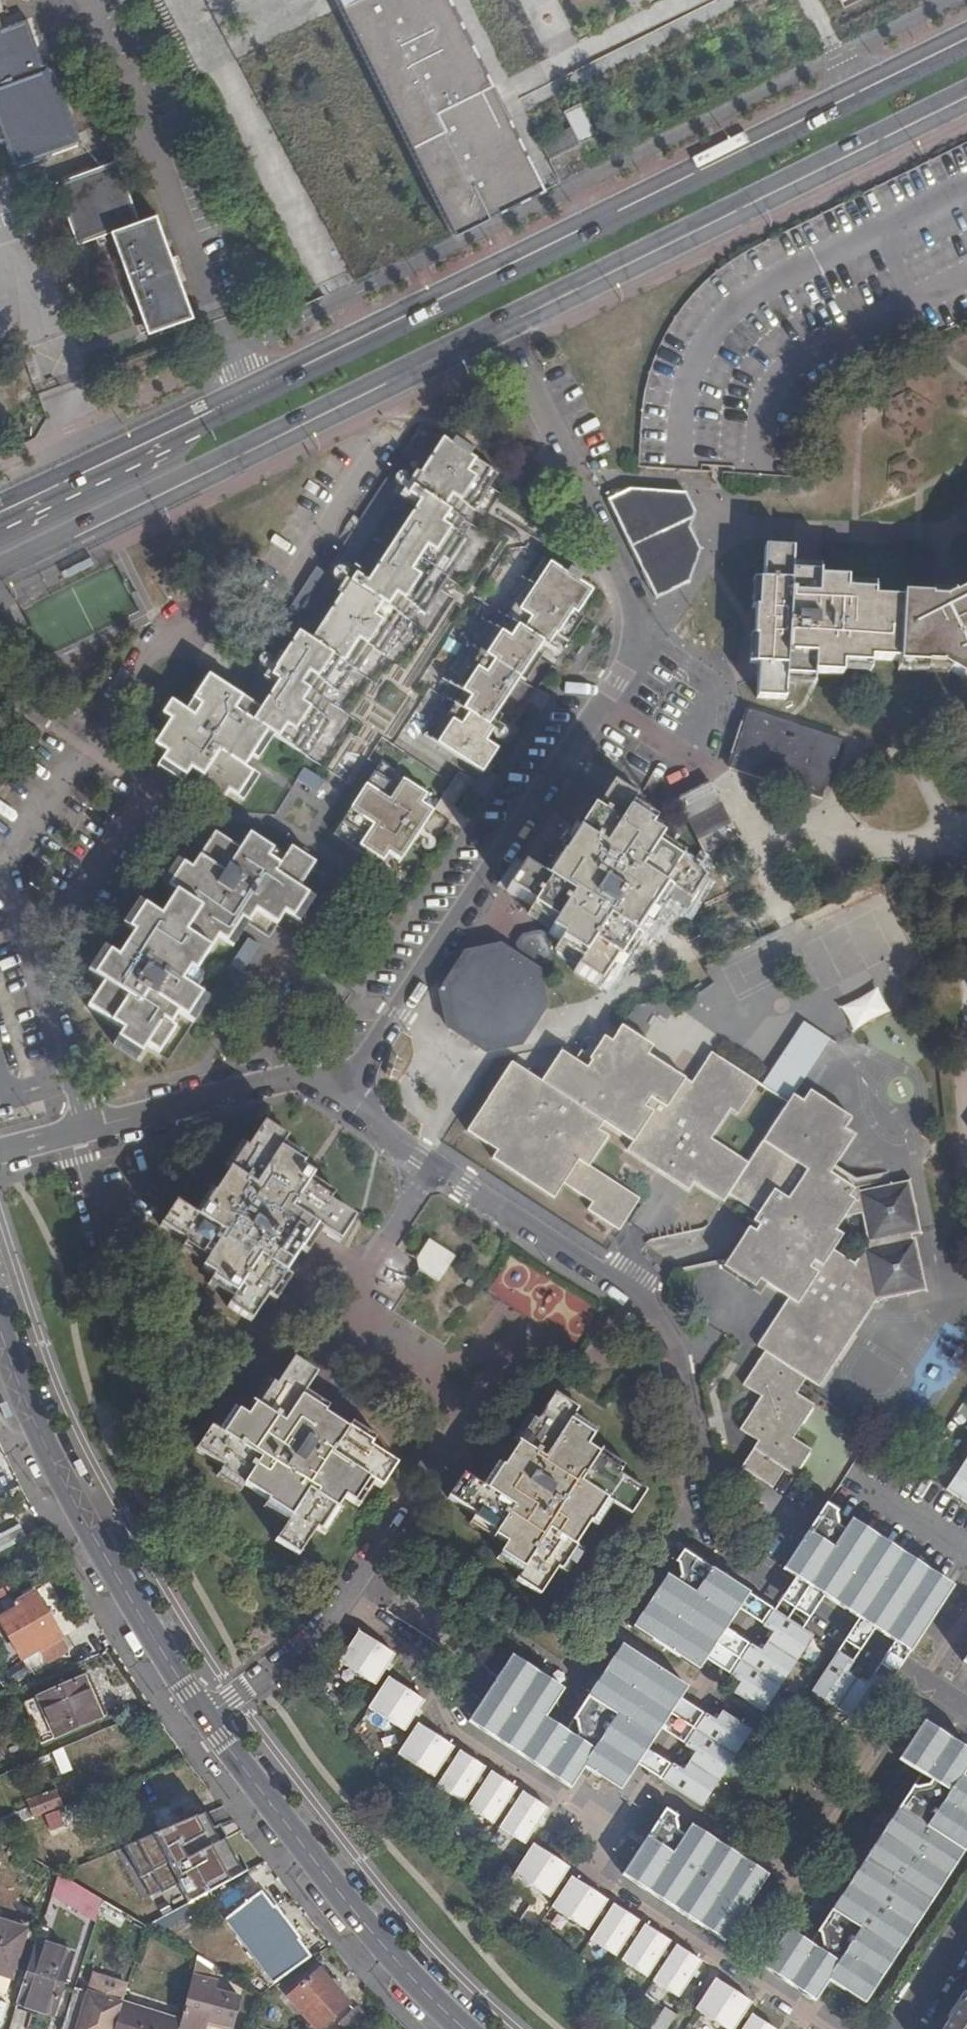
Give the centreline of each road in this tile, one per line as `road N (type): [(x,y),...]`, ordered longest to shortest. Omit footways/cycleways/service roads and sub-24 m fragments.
road 1 (secondary): [(966,47),(0,523)]
road 2 (residential): [(341,1097),(618,682),(633,635),(636,620),(497,330)]
road 3 (residential): [(95,1128),(12,875),(185,625),(262,623),(395,437)]
road 4 (residential): [(341,1097),(662,1316),(714,1540),(774,1580)]
road 5 (secondary): [(0,566),(497,330)]
road 6 (secondary): [(497,330),(966,98)]
road 7 (tertiary): [(0,1320),(64,1489),(208,1722)]
road 8 (tertiary): [(208,1722),(366,1922),(464,2028)]
road 9 (residential): [(345,1604),(422,1658),(457,1733),(588,1820),(599,1848)]
road 10 (residential): [(599,1848),(774,1580)]
road 11 (residential): [(599,1848),(609,1884),(831,2028)]
road 12 (residential): [(95,1128),(300,1076),(341,1097)]
road 13 (residential): [(774,1580),(925,1682)]
road 14 (residential): [(345,1604),(328,1628),(208,1722)]
road 15 (residential): [(897,2028),(966,1924)]

